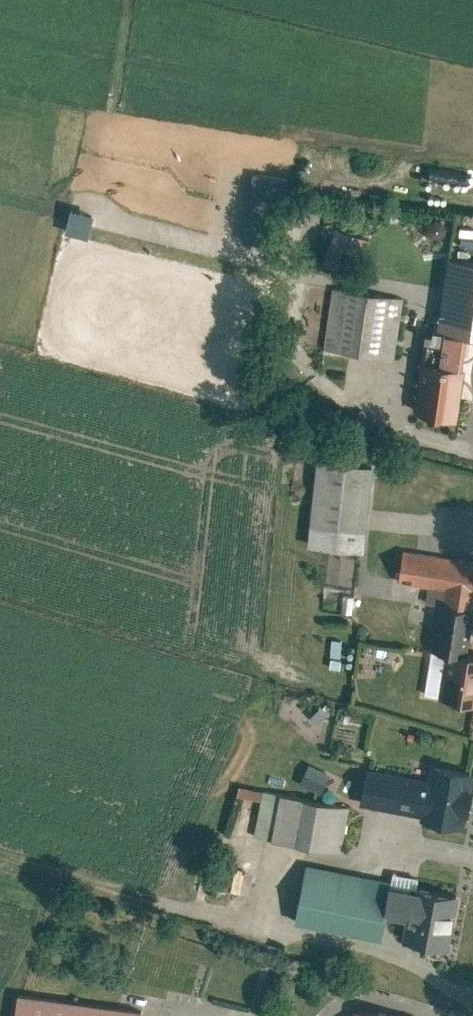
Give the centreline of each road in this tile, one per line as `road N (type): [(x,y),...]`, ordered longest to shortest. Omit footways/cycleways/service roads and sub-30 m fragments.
road 1 (track): [(199,912),(0,853)]

